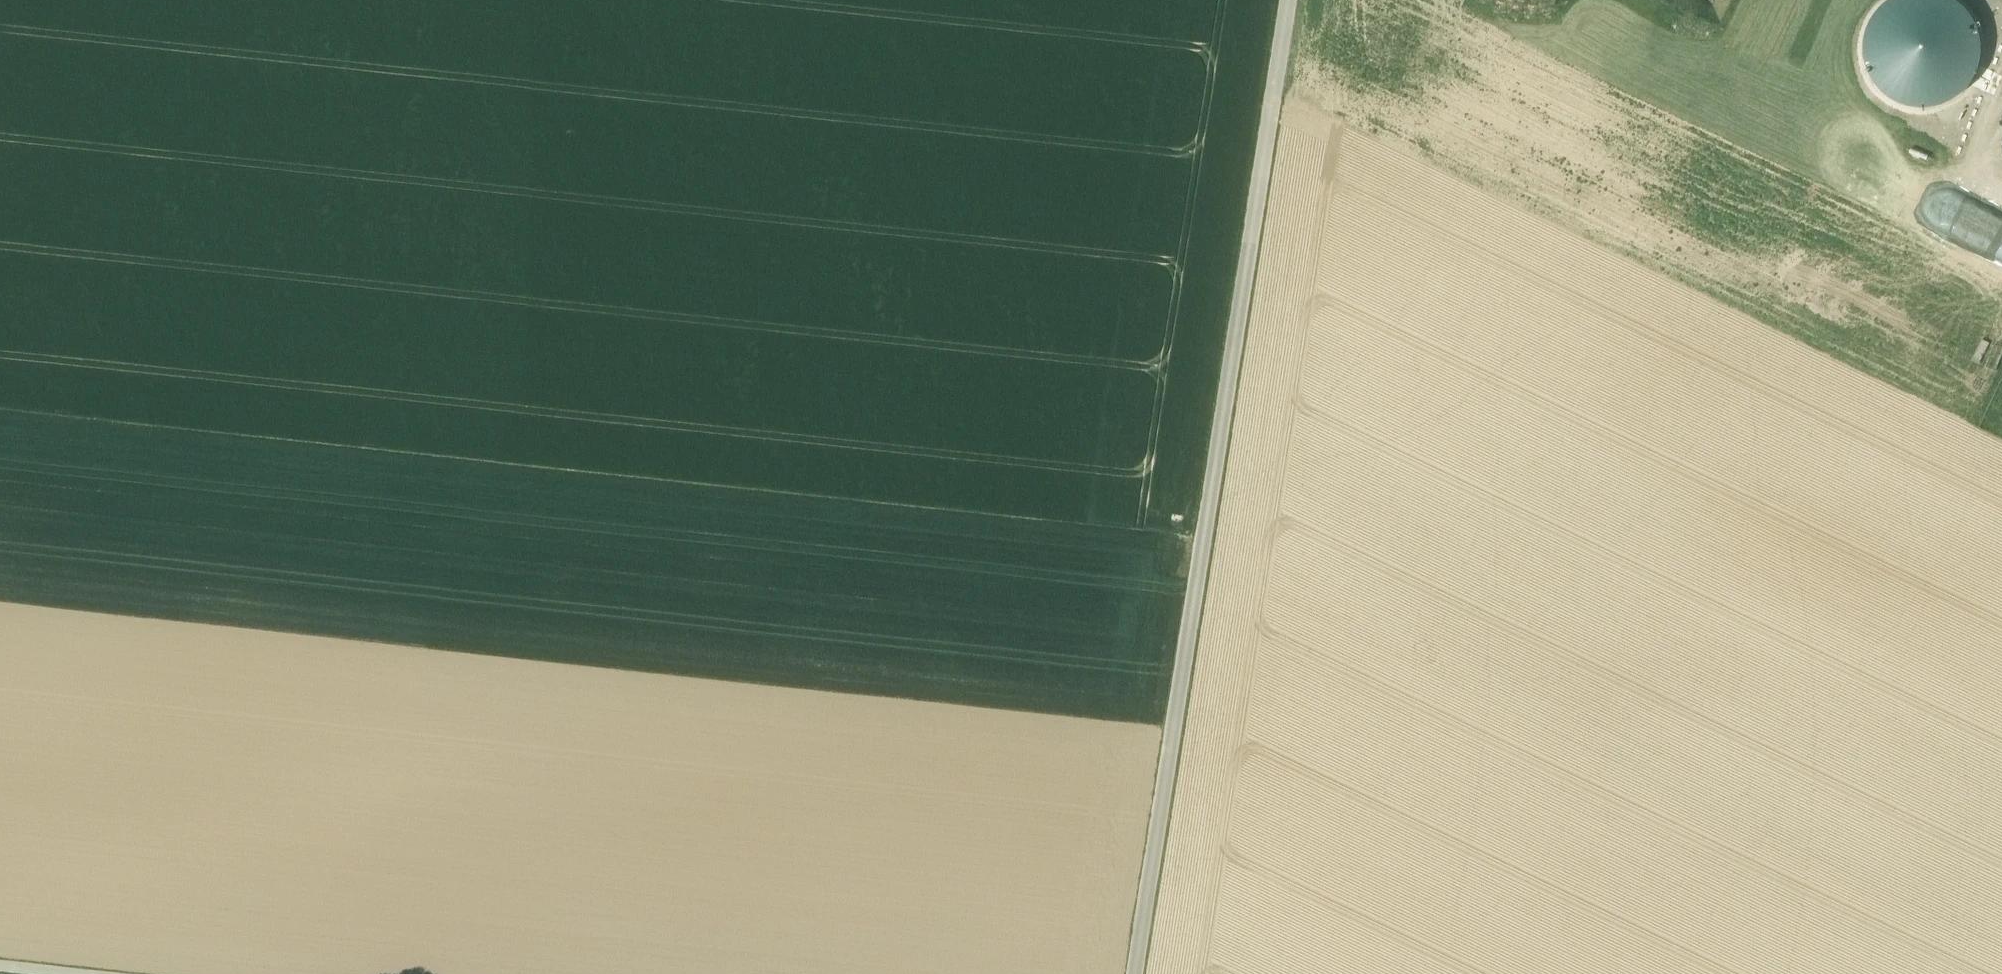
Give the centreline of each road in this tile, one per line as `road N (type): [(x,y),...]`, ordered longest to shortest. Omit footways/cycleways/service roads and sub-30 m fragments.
road 1 (track): [(1306,0),(1152,973)]

